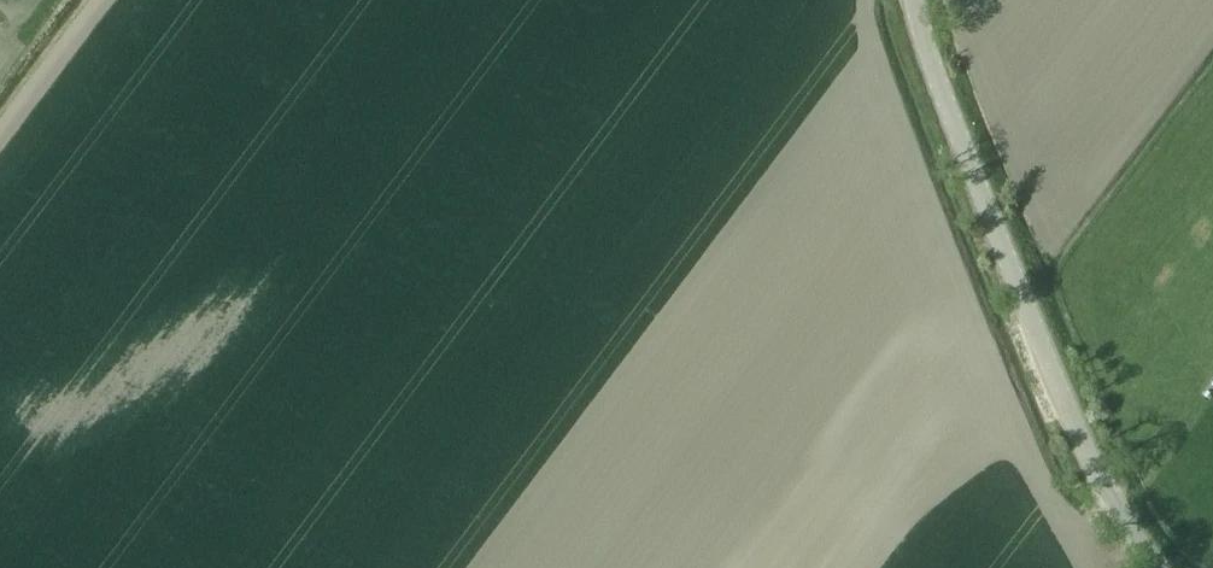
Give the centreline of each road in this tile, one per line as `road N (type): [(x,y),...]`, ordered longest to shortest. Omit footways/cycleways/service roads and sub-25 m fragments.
road 1 (tertiary): [(1144,567),(1023,335),(930,59),(919,0)]

